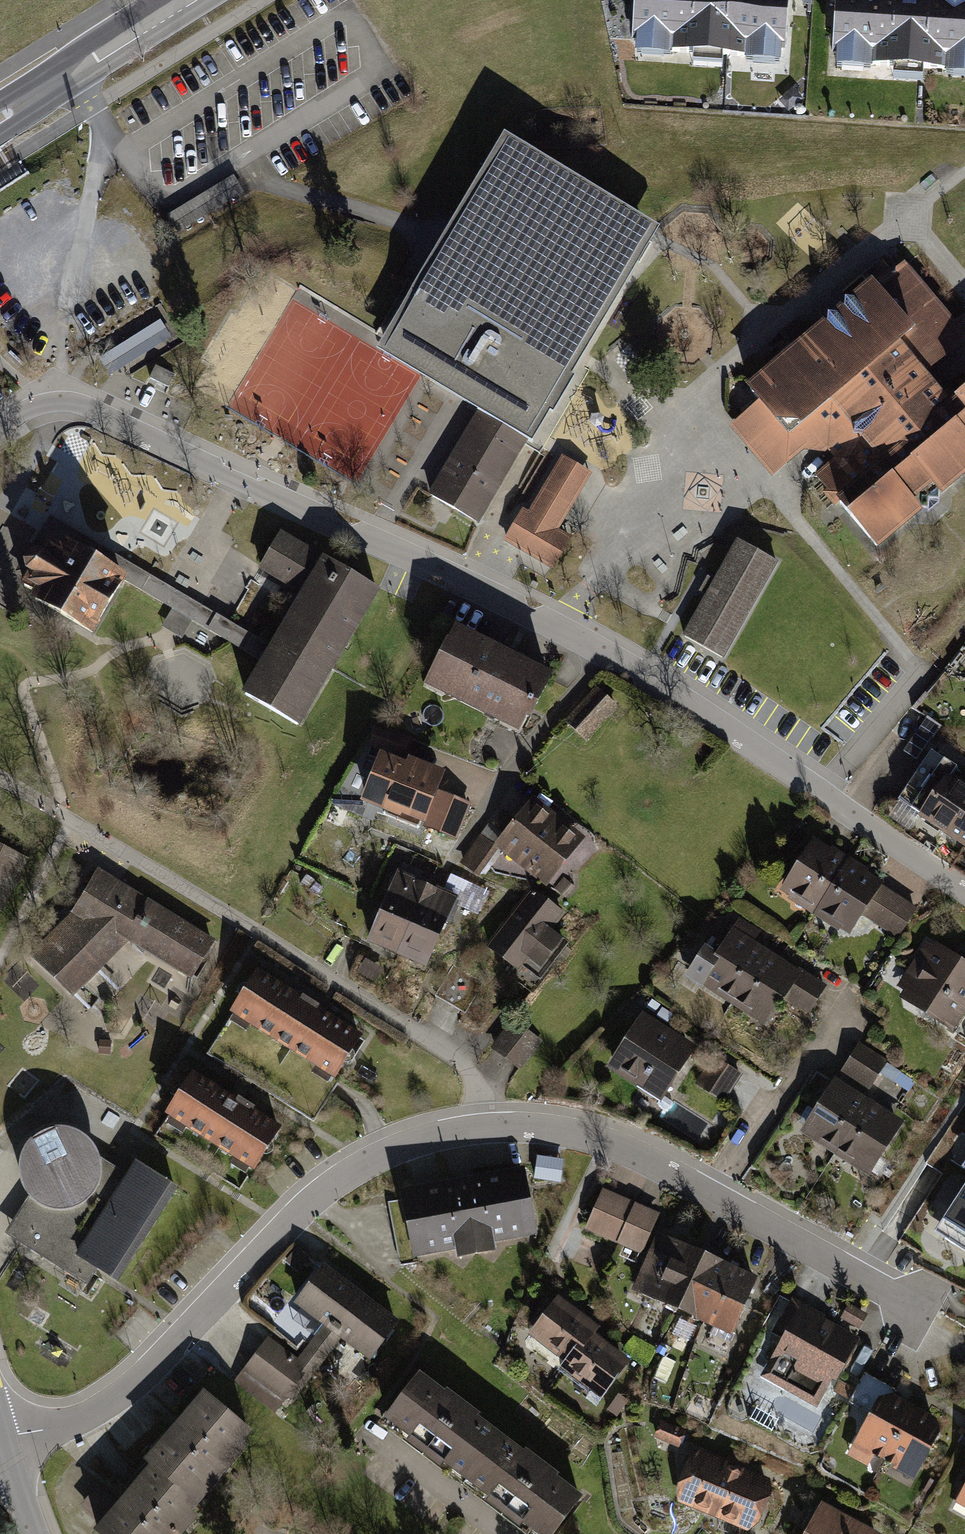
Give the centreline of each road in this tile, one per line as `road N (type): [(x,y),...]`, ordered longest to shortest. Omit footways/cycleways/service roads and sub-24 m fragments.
road 1 (residential): [(0,427),(42,405),(73,403),(455,578),(667,689),(964,891)]
road 2 (residential): [(4,1446),(82,1420),(119,1396),(320,1193),(406,1145),(451,1132),(541,1126),(615,1144),(913,1306)]
road 3 (secondary): [(0,122),(194,0)]

